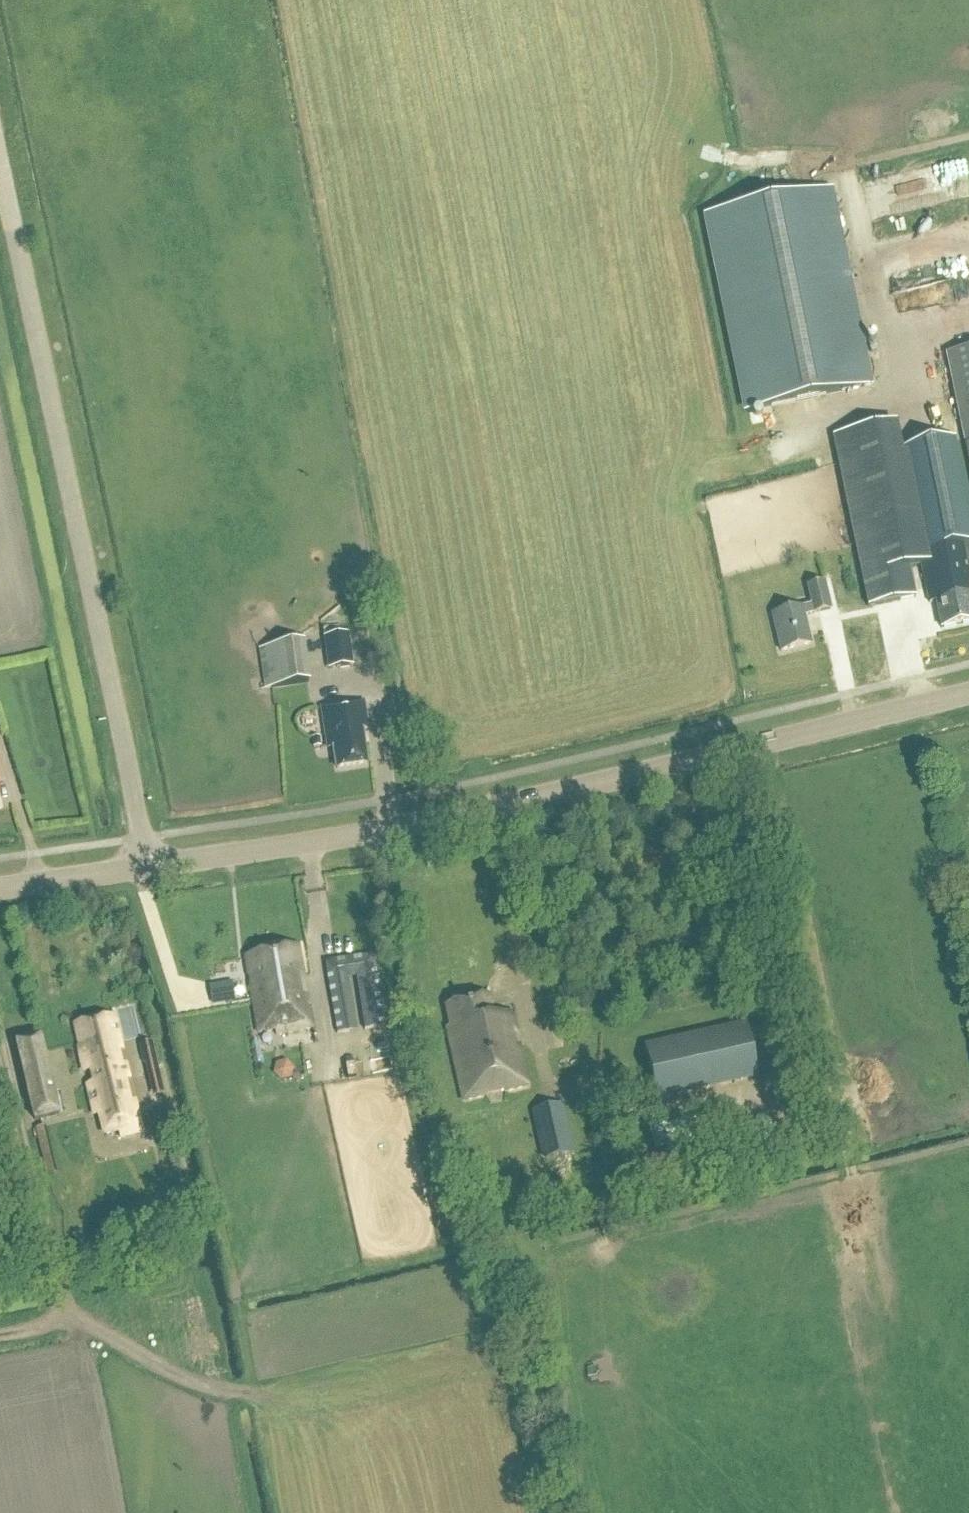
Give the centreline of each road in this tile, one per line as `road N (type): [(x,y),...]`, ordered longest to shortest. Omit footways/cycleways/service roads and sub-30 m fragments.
road 1 (tertiary): [(147,869),(456,819),(968,694)]
road 2 (unclassified): [(147,869),(0,172)]
road 3 (track): [(0,1044),(68,1312),(85,1330),(169,1375),(253,1399)]
road 4 (tertiary): [(0,890),(147,869)]

